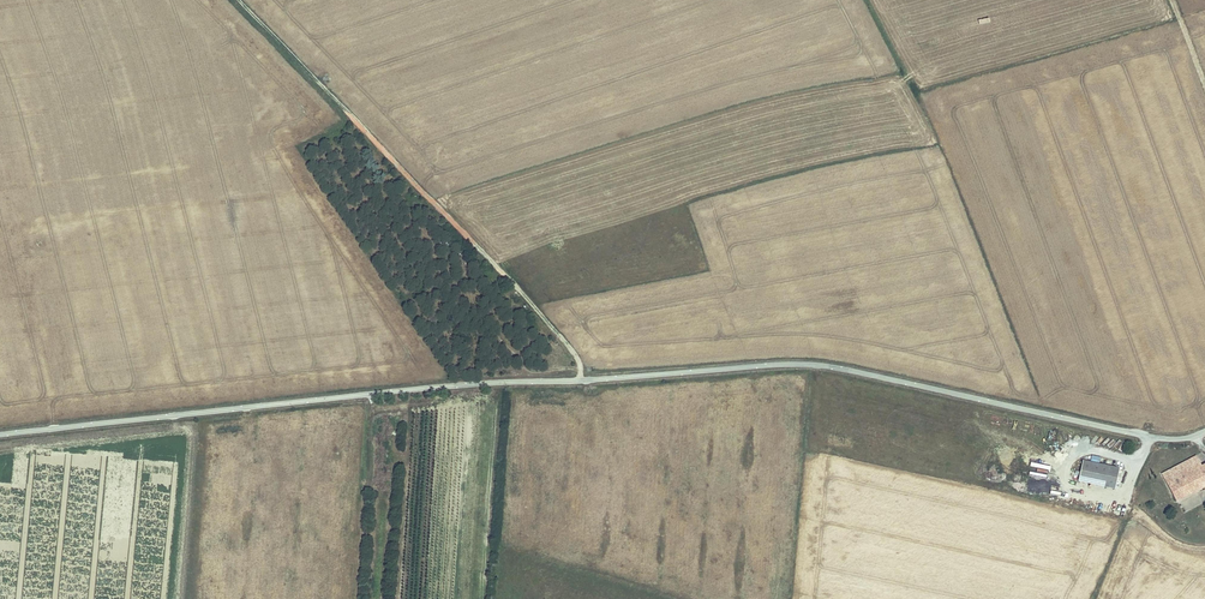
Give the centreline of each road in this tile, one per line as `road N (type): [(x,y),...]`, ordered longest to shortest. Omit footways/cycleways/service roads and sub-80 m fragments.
road 1 (unclassified): [(1204,431),(1147,437),(833,367),(784,364),(453,385),(0,435)]
road 2 (track): [(580,380),(578,359),(510,280),(237,0)]

